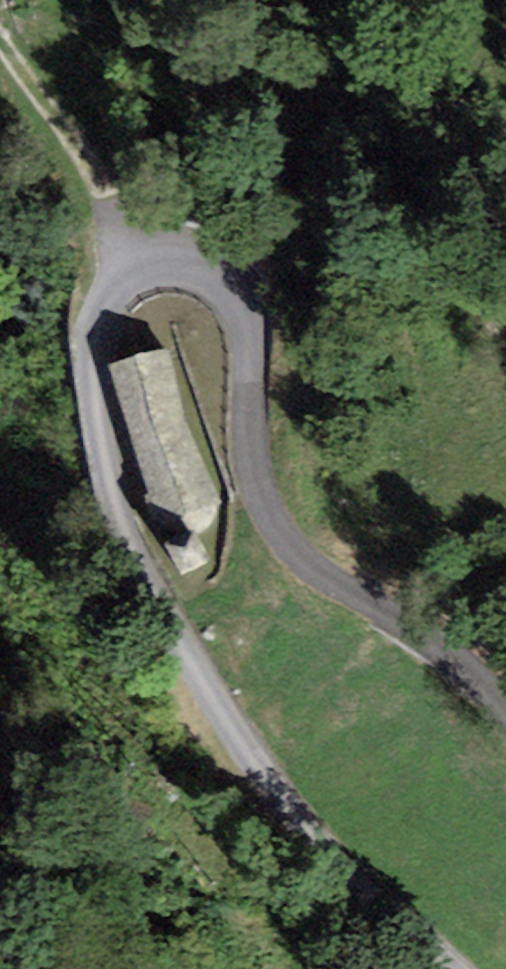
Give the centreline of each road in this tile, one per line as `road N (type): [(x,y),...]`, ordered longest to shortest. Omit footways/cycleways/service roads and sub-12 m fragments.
road 1 (unclassified): [(448,968),(319,847),(262,776),(141,564),(107,487),(88,363),(93,329),(130,262)]
road 2 (unclassified): [(130,262),(204,277),(232,303),(247,346),(255,479),(294,549),(427,639),(505,708)]
road 3 (unclassified): [(0,43),(102,189),(130,262)]

